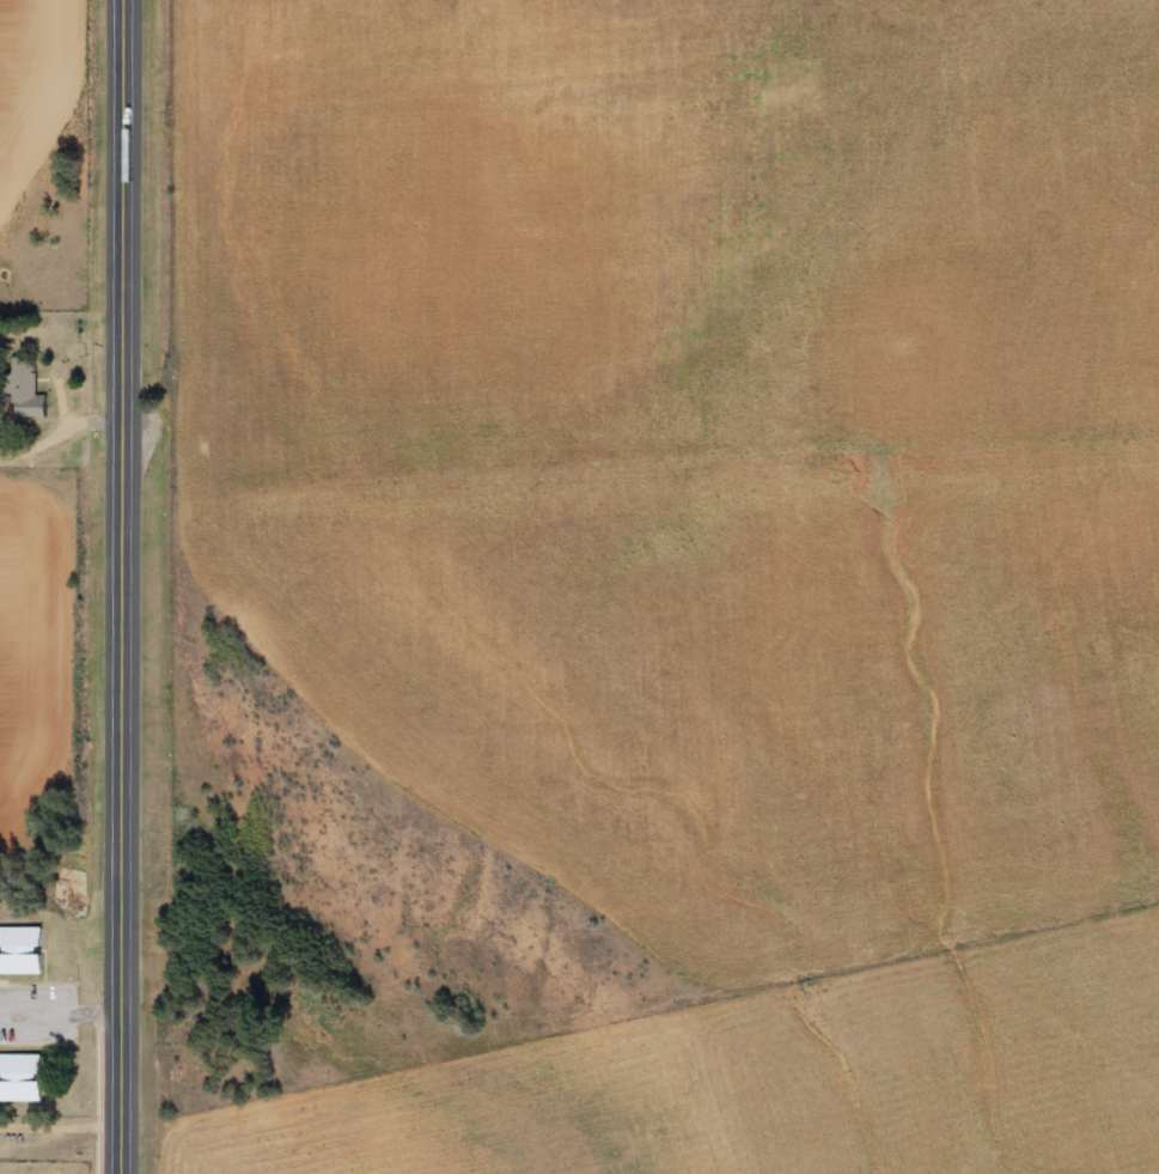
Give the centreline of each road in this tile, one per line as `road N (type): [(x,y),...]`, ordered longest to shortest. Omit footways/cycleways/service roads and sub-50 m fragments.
road 1 (primary): [(120,1173),(126,503)]
road 2 (primary): [(126,503),(127,0)]

